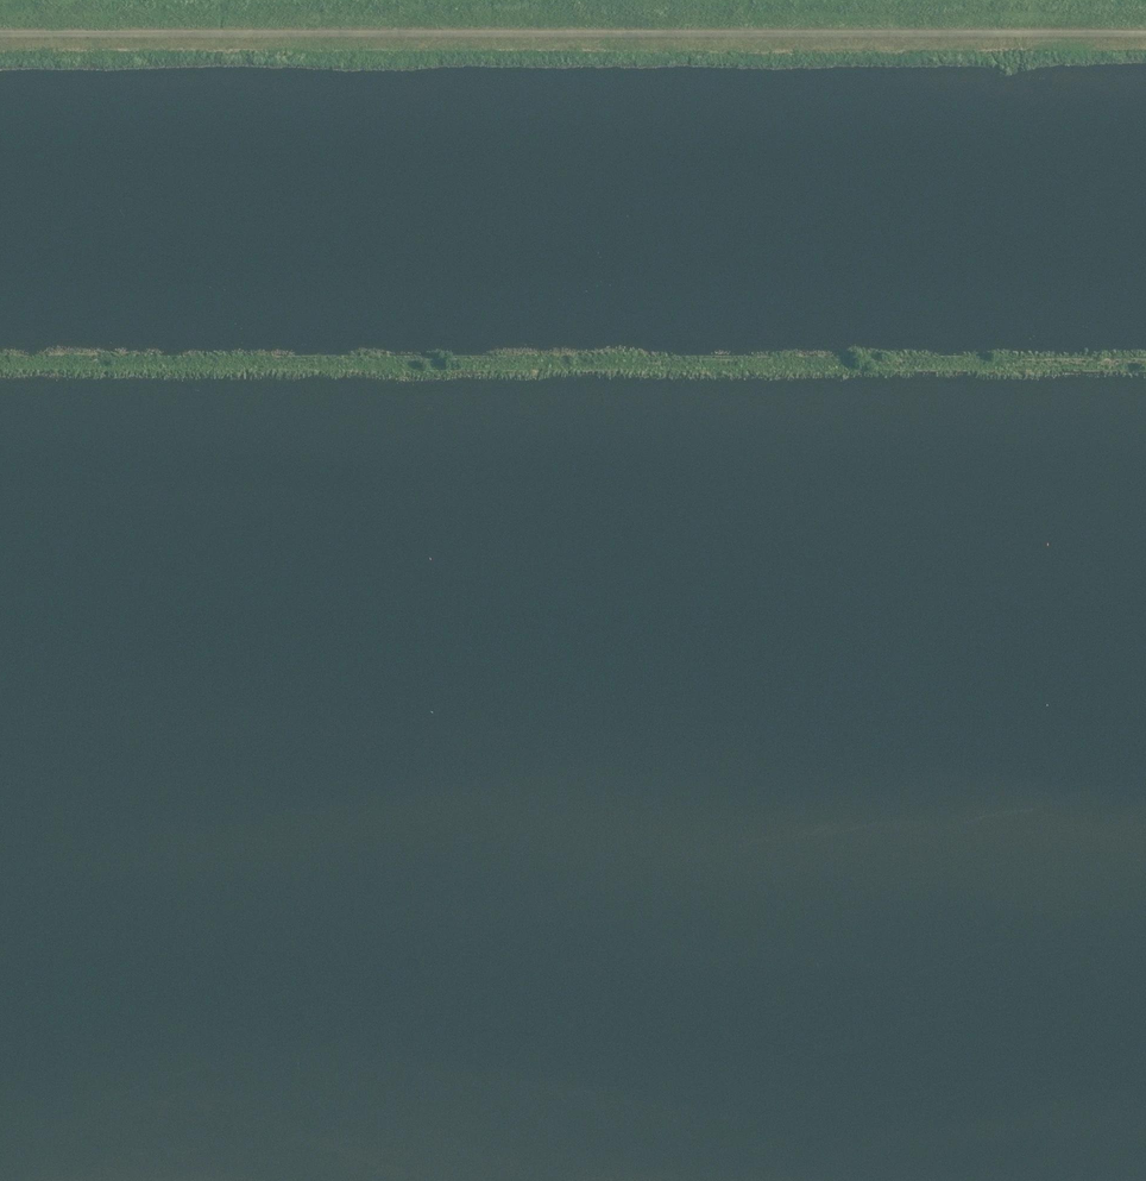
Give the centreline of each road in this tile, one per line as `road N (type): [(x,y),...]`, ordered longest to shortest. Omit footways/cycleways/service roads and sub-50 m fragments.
road 1 (unclassified): [(1145,31),(0,30)]

